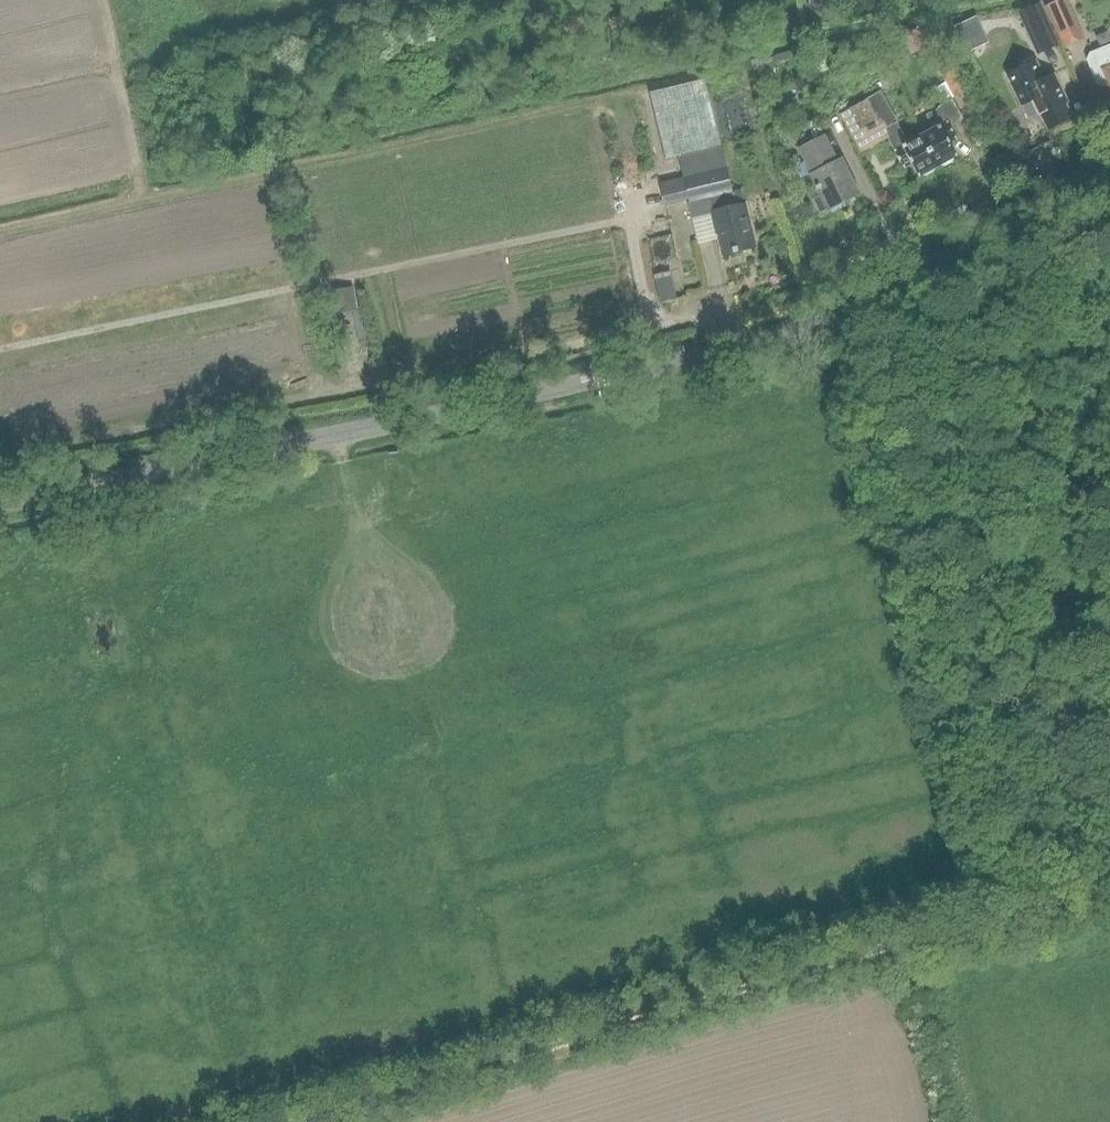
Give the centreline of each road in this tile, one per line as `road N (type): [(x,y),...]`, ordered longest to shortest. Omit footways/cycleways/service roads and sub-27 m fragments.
road 1 (unclassified): [(0,503),(806,330),(1109,167)]
road 2 (track): [(294,1121),(1012,913)]

